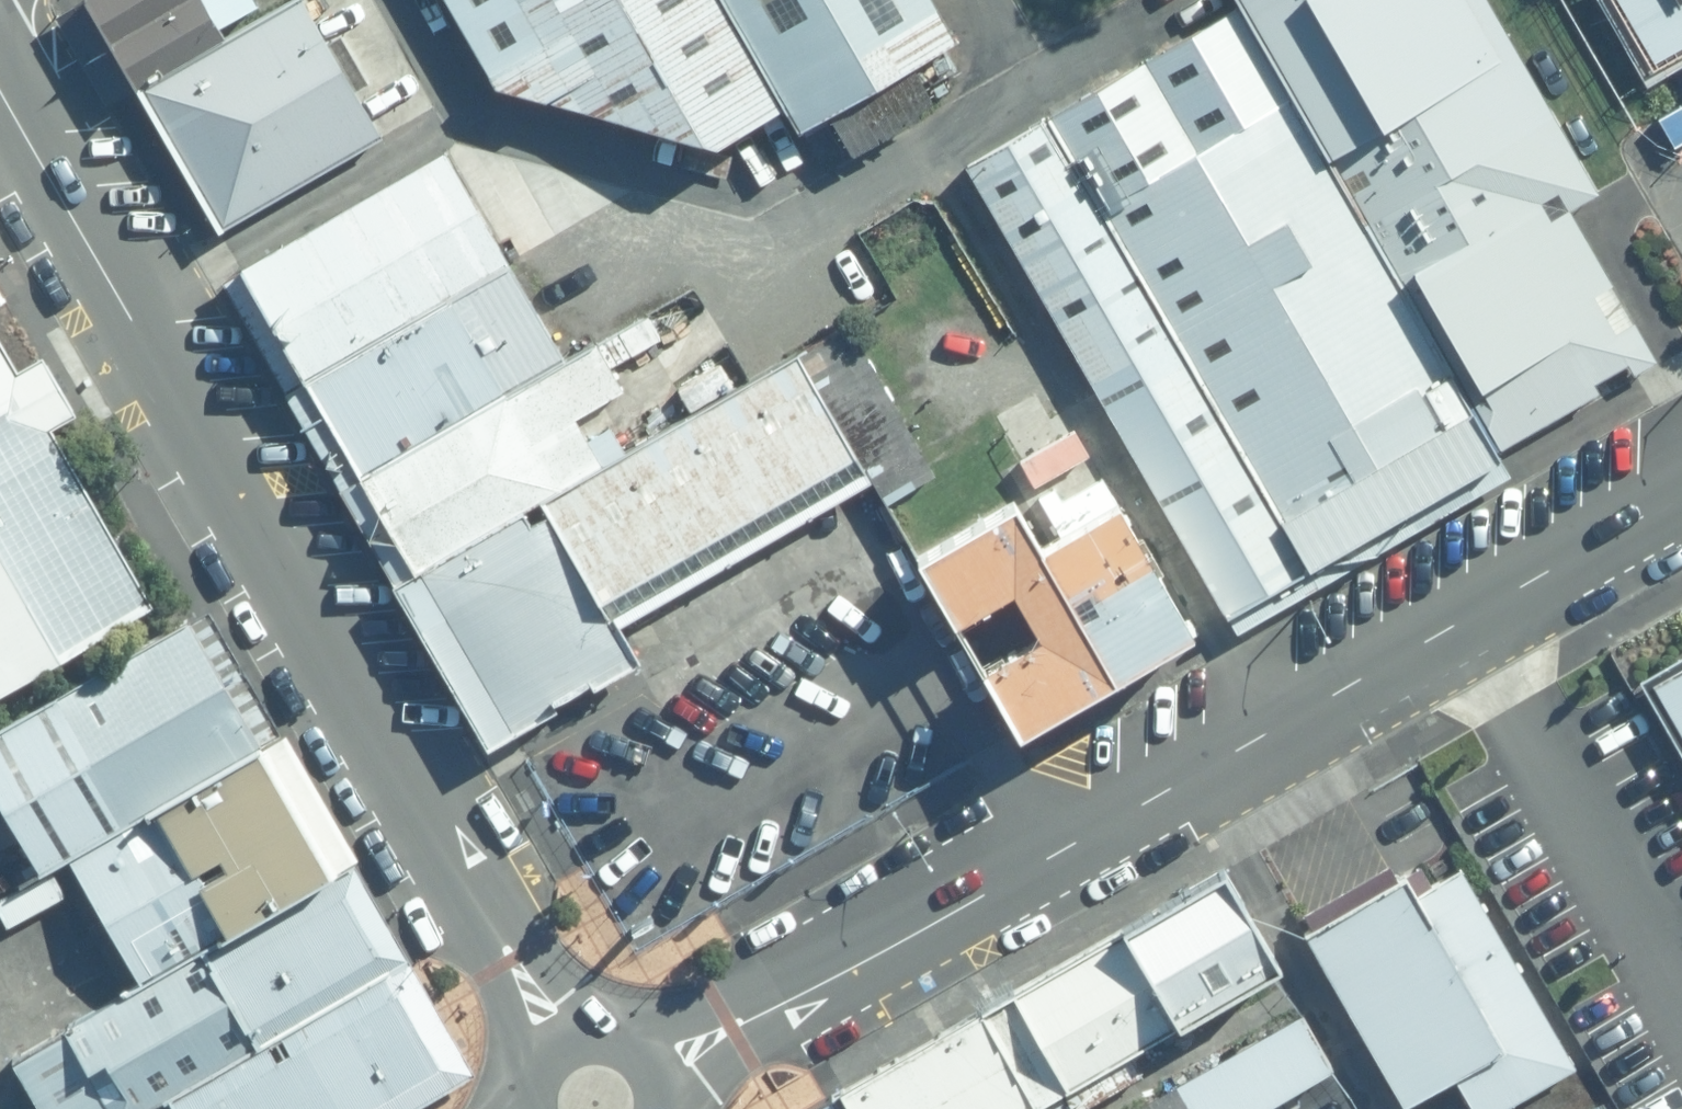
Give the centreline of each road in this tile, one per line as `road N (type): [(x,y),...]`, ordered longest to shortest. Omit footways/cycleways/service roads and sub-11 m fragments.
road 1 (unclassified): [(1681,497),(922,931),(661,1071)]
road 2 (tertiary): [(566,1044),(0,93)]

